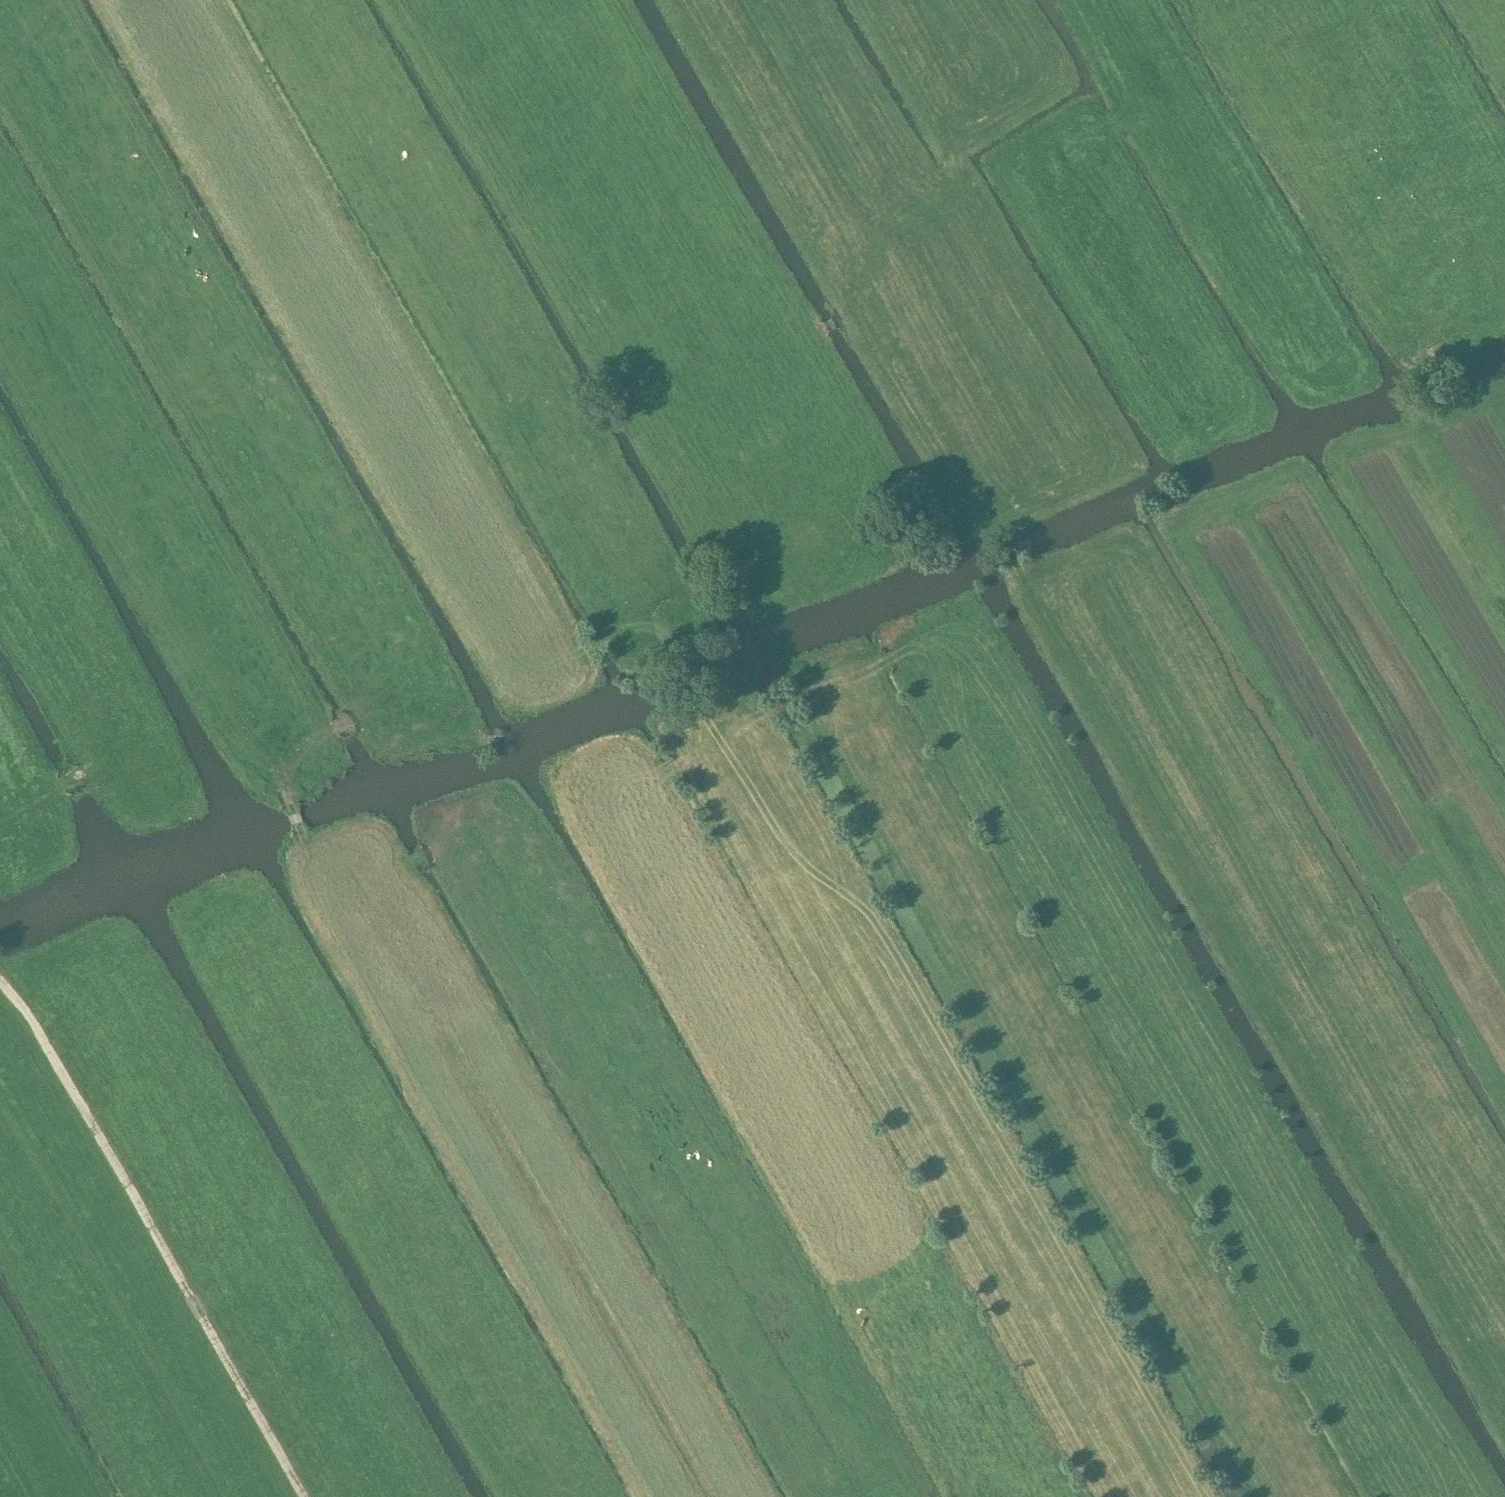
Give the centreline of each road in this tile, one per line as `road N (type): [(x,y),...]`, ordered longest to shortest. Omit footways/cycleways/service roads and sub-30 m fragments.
road 1 (track): [(1227,1496),(889,906),(807,861),(725,771),(644,593)]
road 2 (track): [(302,1496),(30,1018),(0,982)]

